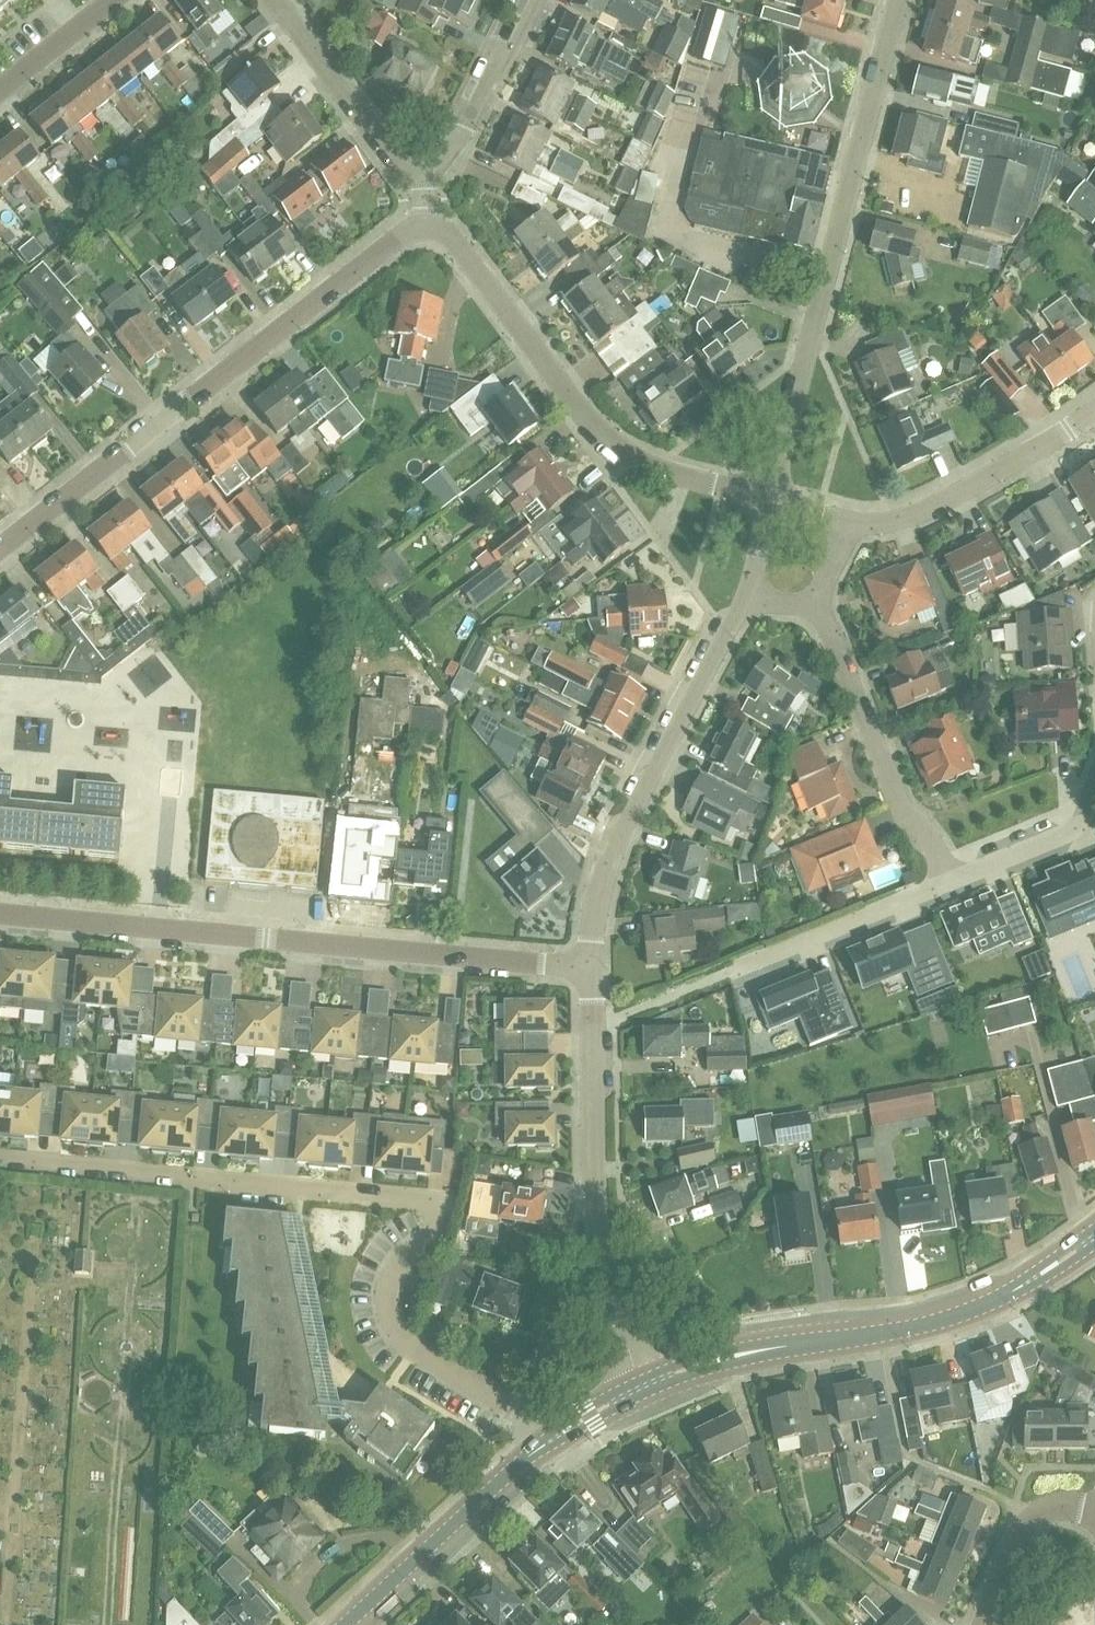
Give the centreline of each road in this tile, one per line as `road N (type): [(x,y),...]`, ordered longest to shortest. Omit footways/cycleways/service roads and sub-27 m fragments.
road 1 (residential): [(0,1159),(441,1201),(436,1237),(393,1270),(384,1307),(402,1339),(545,1442)]
road 2 (residential): [(0,915),(588,971)]
road 3 (residential): [(0,546),(403,233),(428,225)]
road 4 (residential): [(777,503),(903,0)]
road 5 (tertiary): [(638,1391),(706,1366),(942,1317),(1007,1292),(1094,1241)]
road 6 (residential): [(777,503),(632,461),(602,437),(453,234),(428,225)]
road 7 (residential): [(588,971),(588,944),(616,843),(747,602)]
road 8 (residential): [(594,1029),(951,883)]
road 9 (residential): [(638,1391),(610,1343),(595,1270),(594,1029)]
road 10 (residential): [(951,883),(940,852),(910,823),(820,610)]
road 11 (residential): [(857,521),(910,516),(1052,440),(1094,407)]
road 12 (tertiary): [(350,1624),(545,1442)]
road 13 (residential): [(425,178),(394,158),(269,0)]
road 14 (residential): [(425,178),(455,152),(530,0)]
road 15 (residential): [(983,1624),(1029,1520),(1061,1506),(1094,1512)]
road 16 (residential): [(951,883),(1077,831),(1084,813)]
road 17 (residential): [(0,93),(117,0)]

